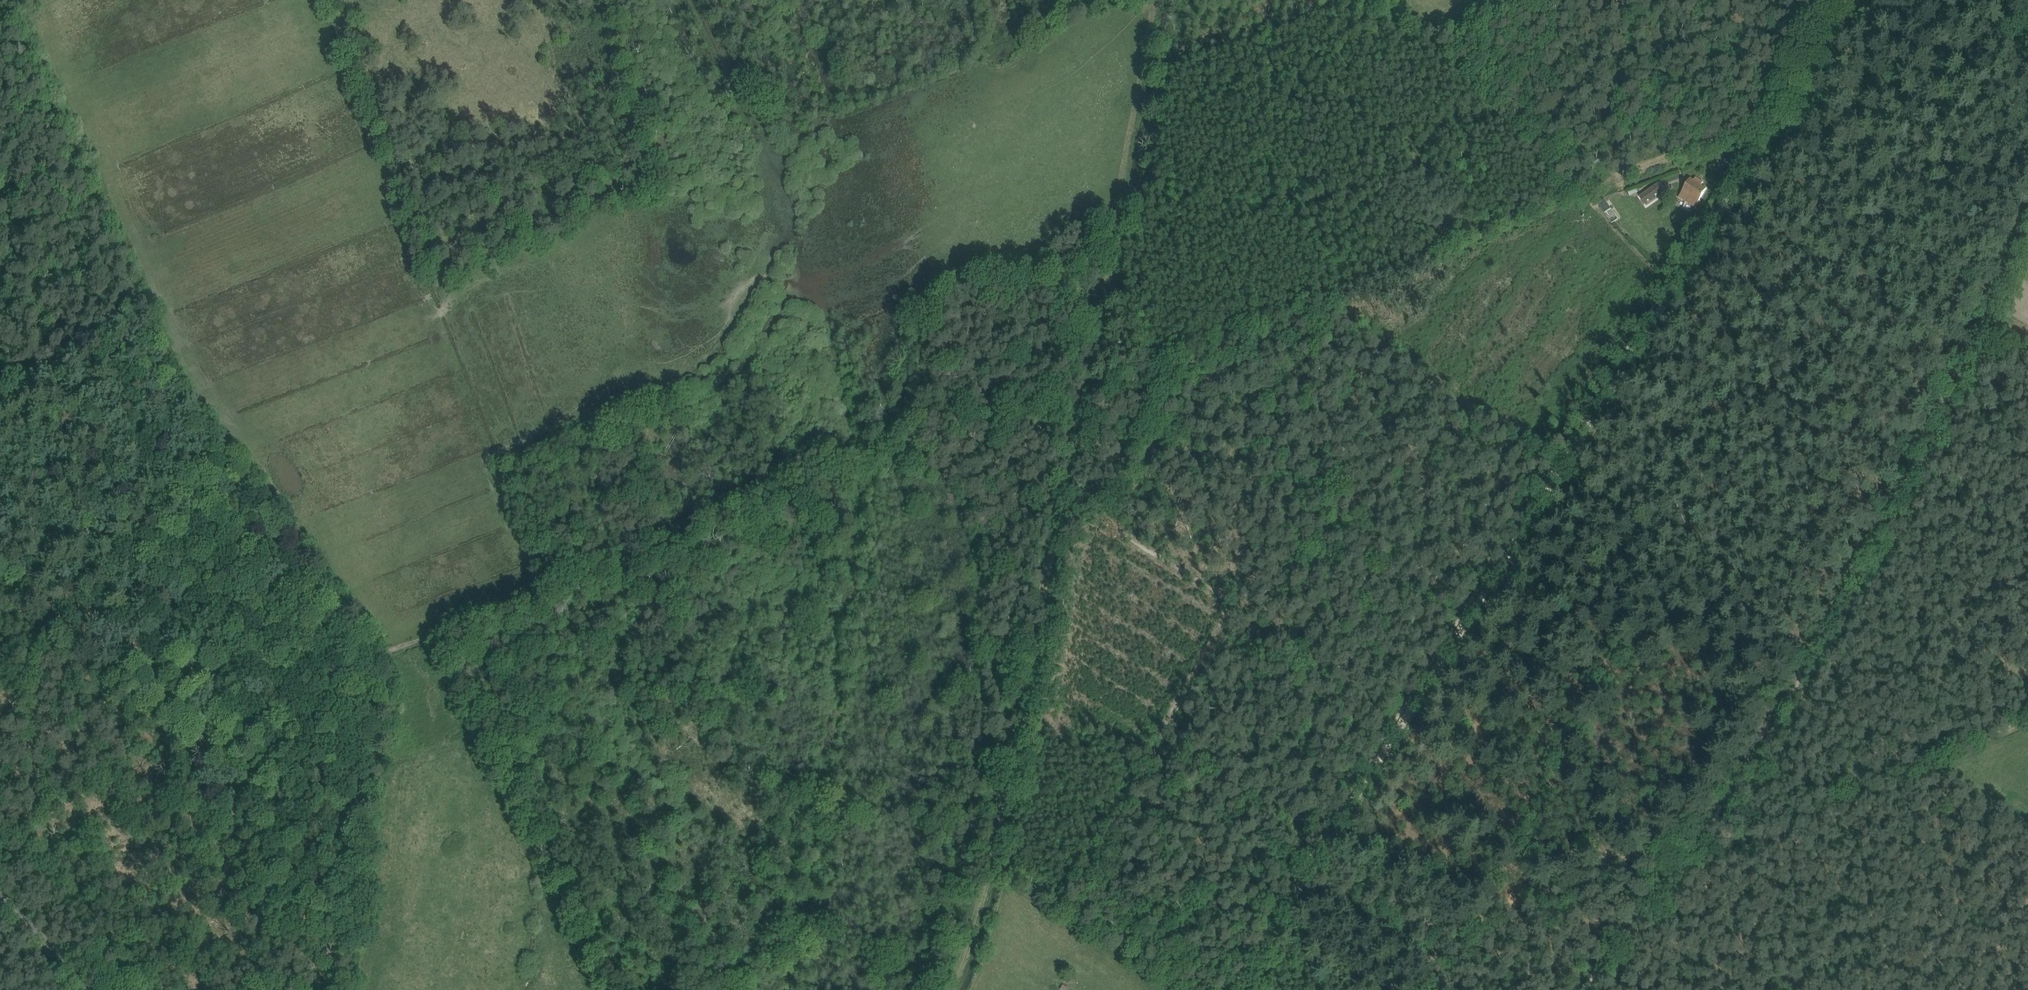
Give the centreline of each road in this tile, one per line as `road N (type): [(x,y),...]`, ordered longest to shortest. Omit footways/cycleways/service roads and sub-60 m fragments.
road 1 (track): [(1848,0),(1234,989)]
road 2 (tertiary): [(91,989),(0,900)]

